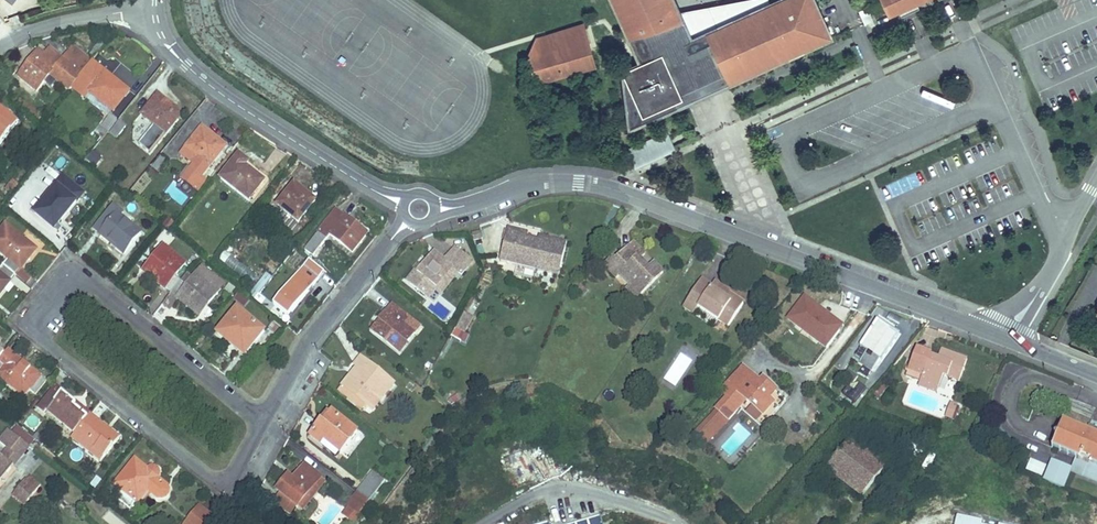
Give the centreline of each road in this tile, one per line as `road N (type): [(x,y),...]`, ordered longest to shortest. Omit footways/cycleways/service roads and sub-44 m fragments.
road 1 (residential): [(435,211),(525,184),(604,187),(1005,339)]
road 2 (residential): [(263,421),(76,269),(31,328),(227,488)]
road 3 (residential): [(154,10),(172,52),(232,102),(405,206)]
road 4 (residential): [(409,220),(322,323),(263,421)]
road 5 (unclassified): [(1005,339),(1096,183)]
road 6 (residential): [(154,10),(47,27),(0,46)]

